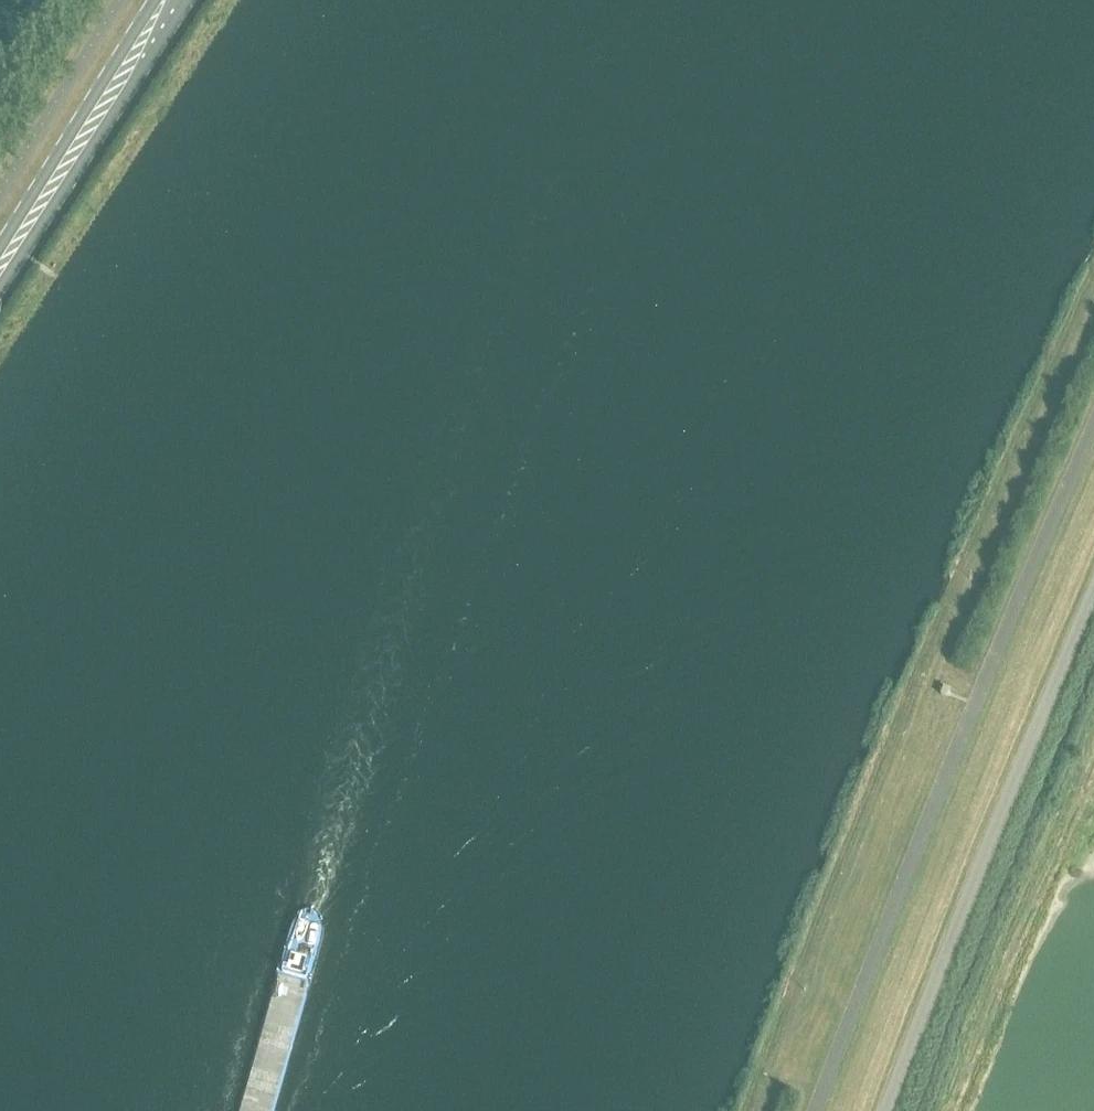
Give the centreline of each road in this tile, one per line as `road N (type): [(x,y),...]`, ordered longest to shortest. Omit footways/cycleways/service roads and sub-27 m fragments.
road 1 (unclassified): [(885,1110),(1093,583)]
road 2 (primary): [(0,268),(172,0)]

